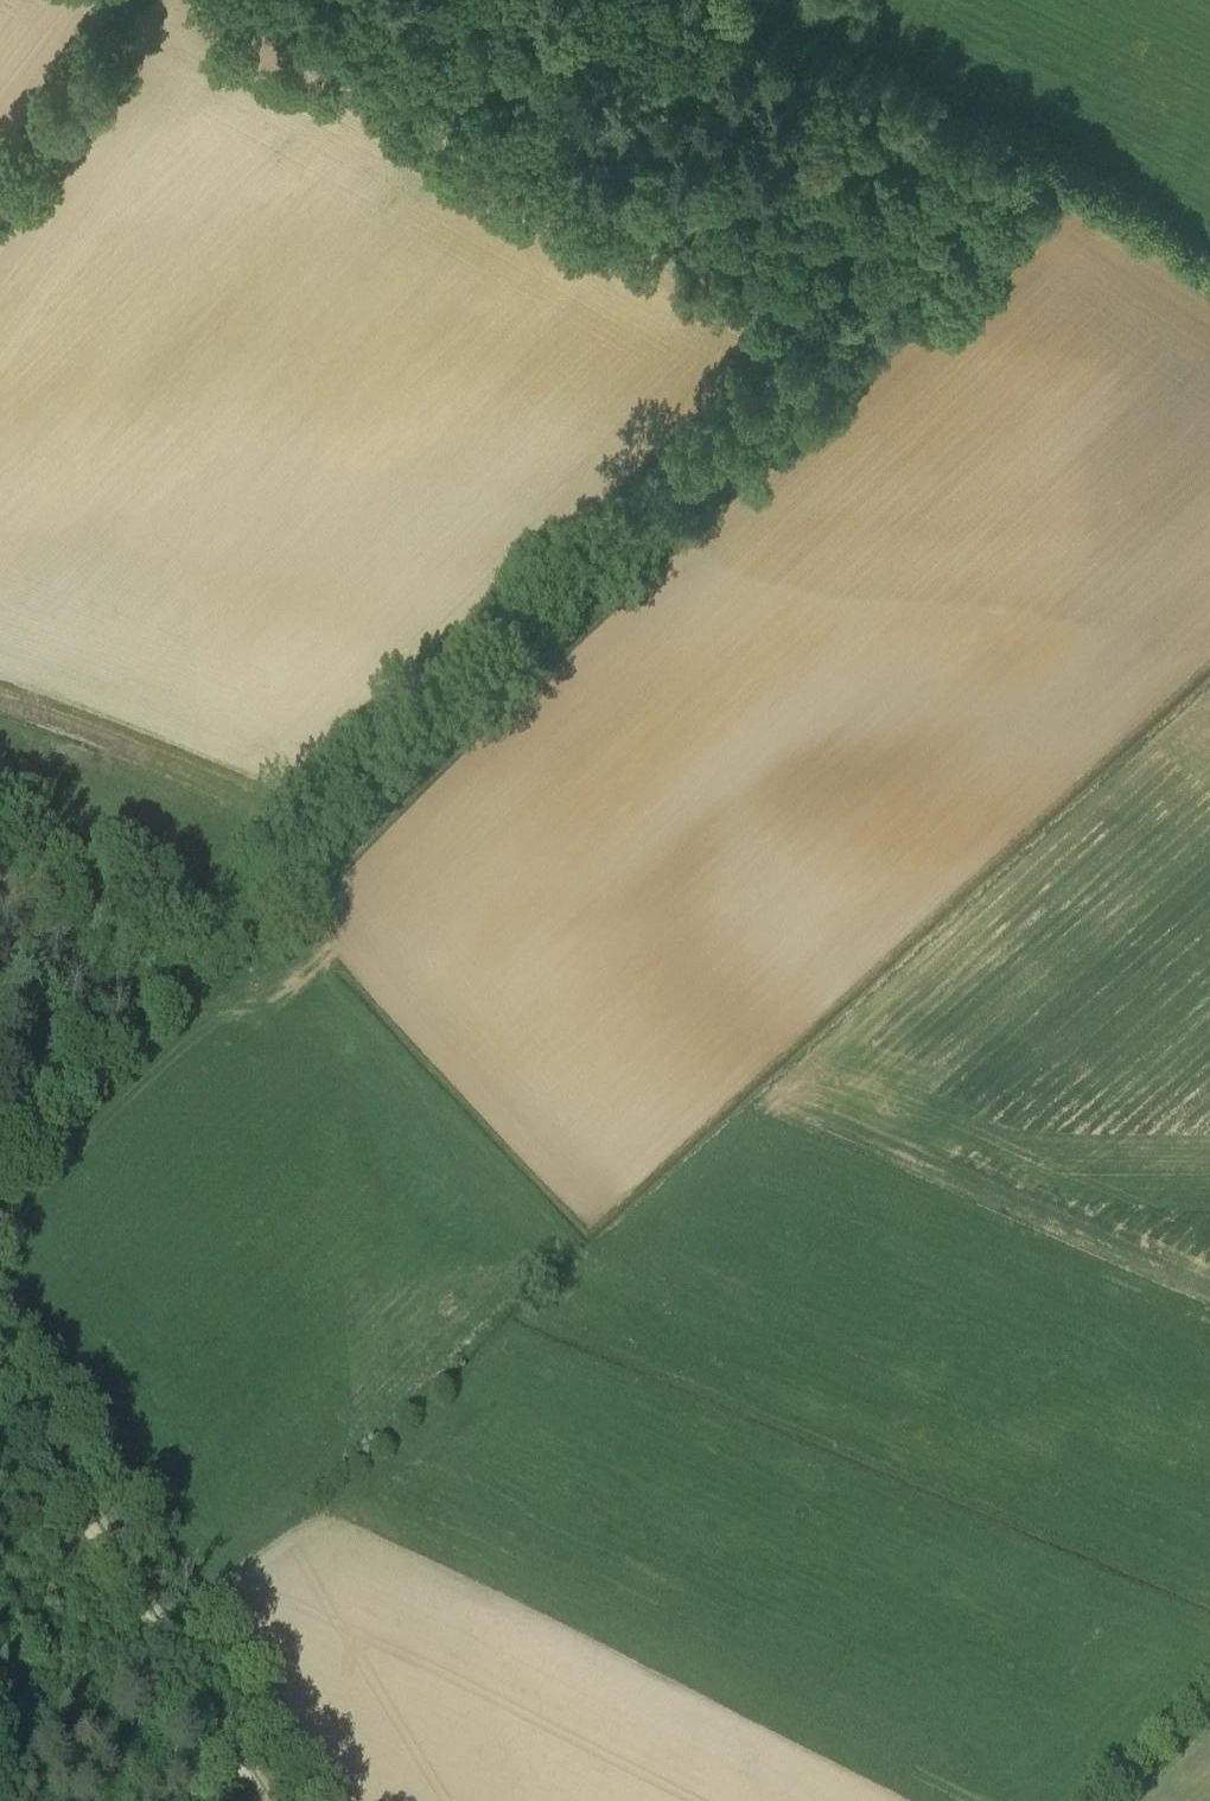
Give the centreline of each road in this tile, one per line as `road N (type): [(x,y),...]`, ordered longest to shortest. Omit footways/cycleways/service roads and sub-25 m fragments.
road 1 (unclassified): [(278,1800),(0,1354)]
road 2 (track): [(130,0),(0,183)]
road 3 (track): [(1093,1800),(1209,1687)]

